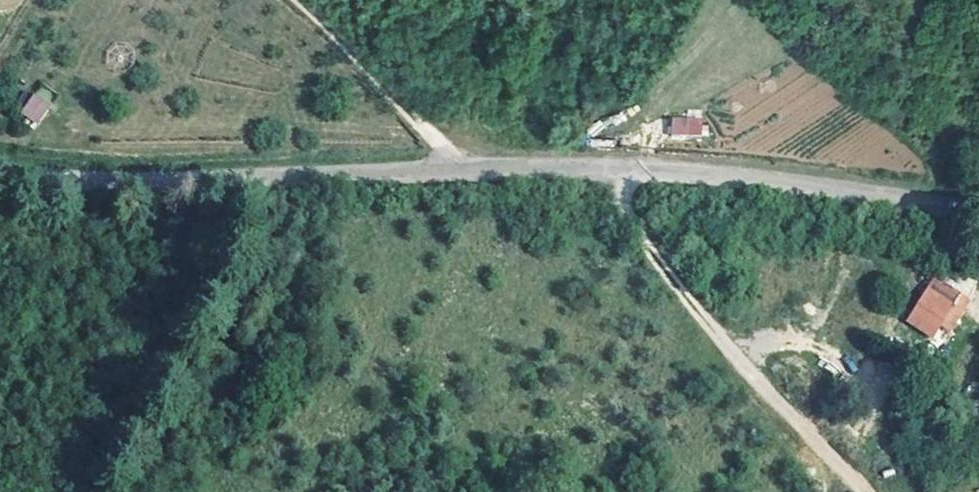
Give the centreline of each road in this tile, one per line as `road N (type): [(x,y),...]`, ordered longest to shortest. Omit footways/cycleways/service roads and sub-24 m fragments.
road 1 (unclassified): [(0,167),(78,178),(260,180),(609,168),(978,212)]
road 2 (track): [(609,168),(677,288),(862,491)]
road 3 (track): [(464,172),(297,0)]

